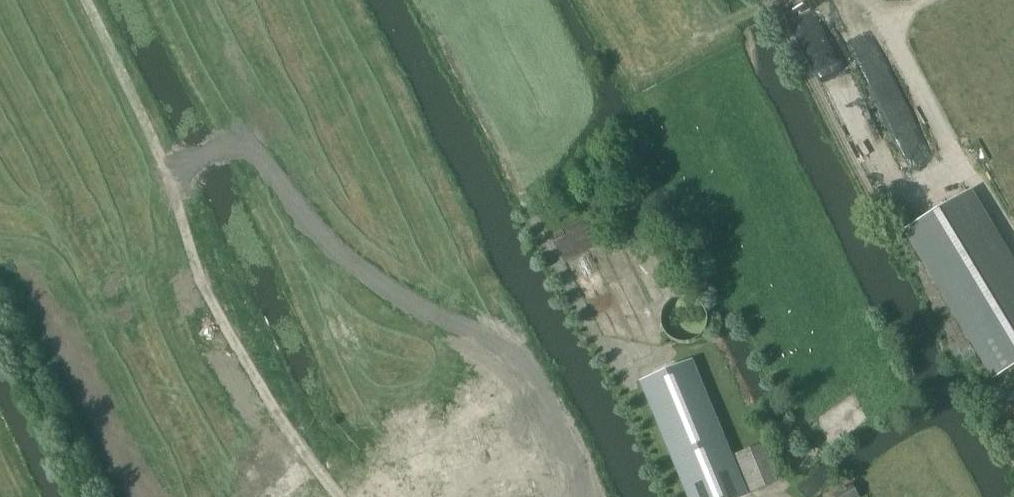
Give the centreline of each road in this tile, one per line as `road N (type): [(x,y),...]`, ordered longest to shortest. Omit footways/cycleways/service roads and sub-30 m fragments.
road 1 (track): [(339,496),(261,388),(199,278),(165,169),(85,0)]

